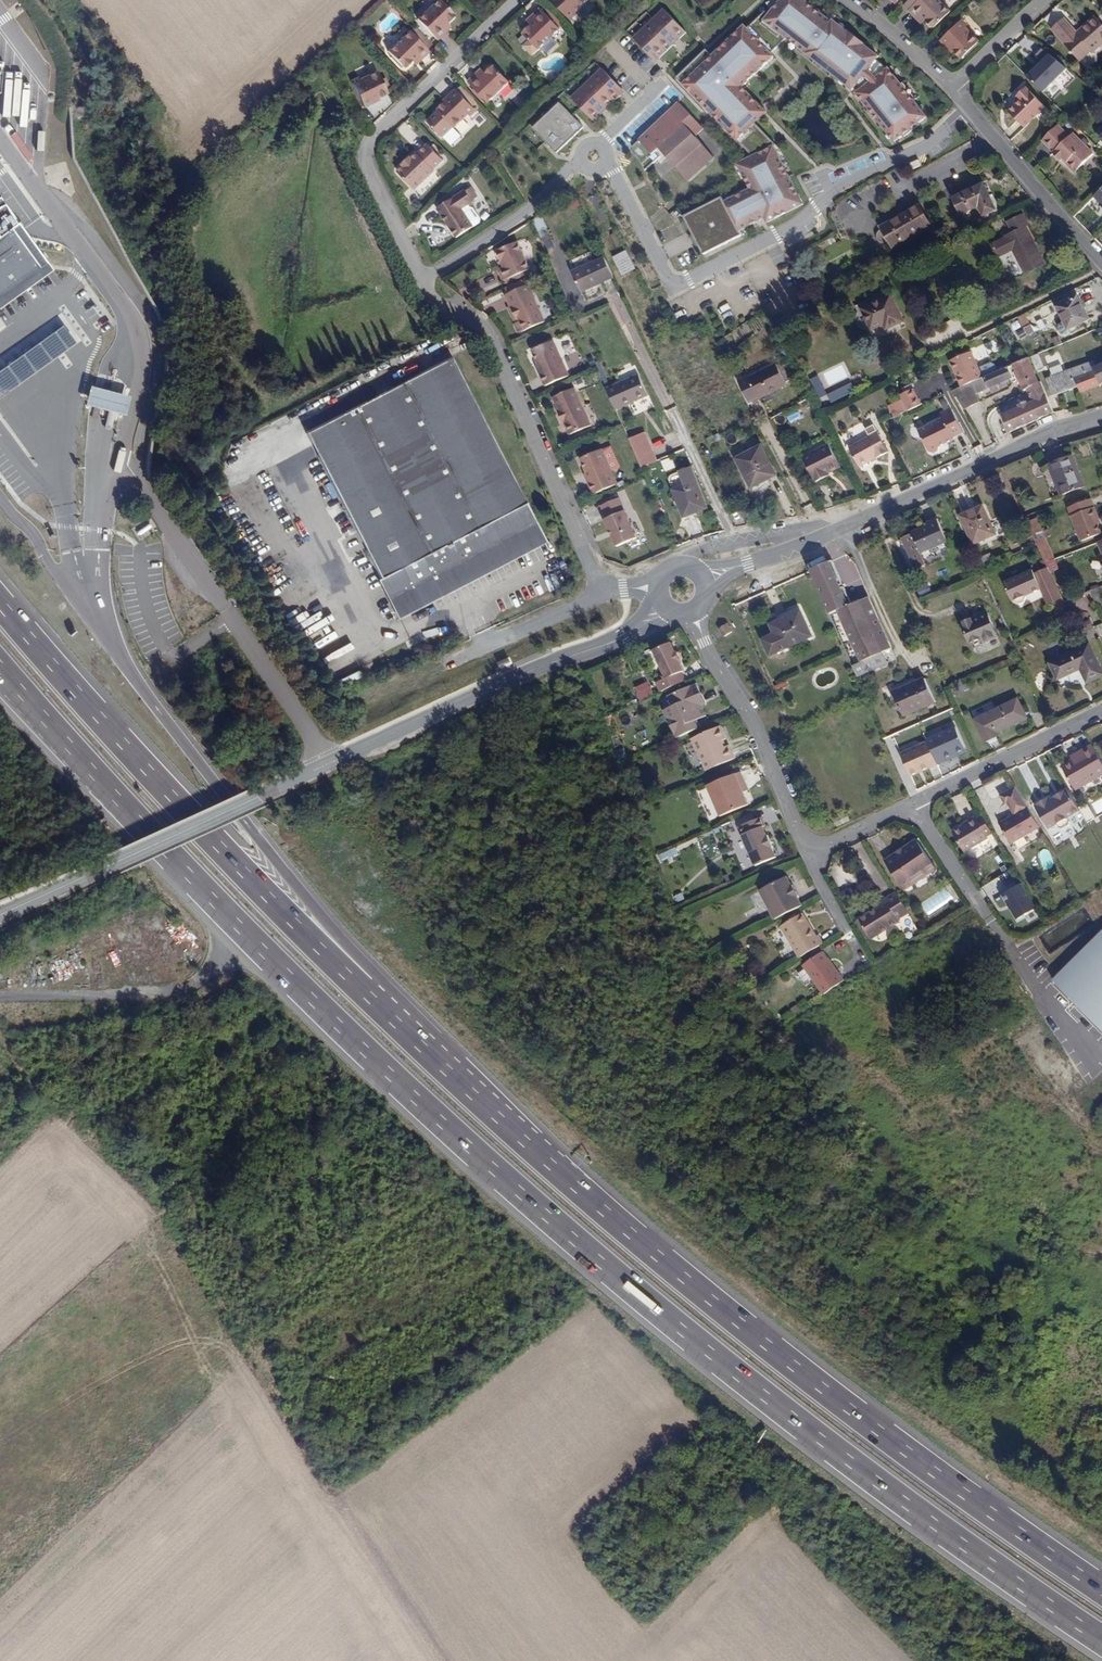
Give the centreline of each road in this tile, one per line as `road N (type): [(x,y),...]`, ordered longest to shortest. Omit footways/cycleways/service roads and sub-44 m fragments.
road 1 (motorway): [(0,666),(238,925),(428,1115),(813,1444),(1101,1641)]
road 2 (motorway): [(1101,1590),(842,1411),(436,1058)]
road 3 (residential): [(525,0),(385,123),(366,168),(421,280),(492,336),(603,588),(659,591)]
road 4 (track): [(454,1660),(175,1229),(0,1048)]
road 5 (tertiary): [(632,631),(0,913)]
road 6 (motorway): [(436,1058),(268,895),(0,593)]
road 7 (motorway): [(436,1058),(107,642)]
road 8 (tertiary): [(1101,418),(745,565)]
road 9 (residential): [(1101,710),(810,855)]
road 10 (residential): [(810,855),(691,612)]
road 11 (residential): [(1101,258),(950,84)]
road 12 (residential): [(950,84),(845,0)]
road 13 (residential): [(1045,0),(950,84)]

